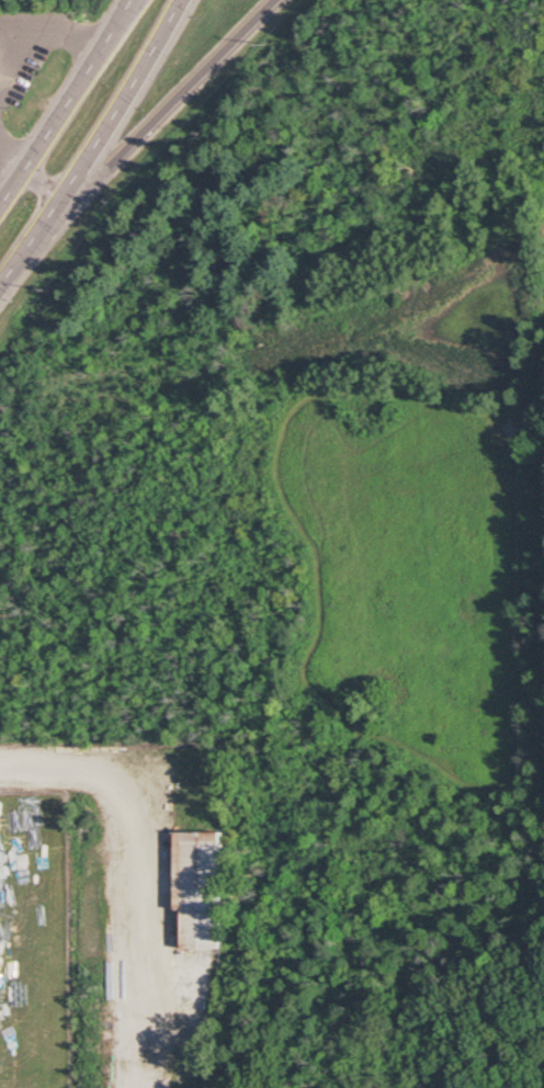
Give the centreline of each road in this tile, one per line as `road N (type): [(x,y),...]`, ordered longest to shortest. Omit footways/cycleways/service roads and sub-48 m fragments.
road 1 (tertiary): [(67,201),(276,0)]
road 2 (secondary): [(130,0),(0,209)]
road 3 (secondary): [(67,201),(185,0)]

